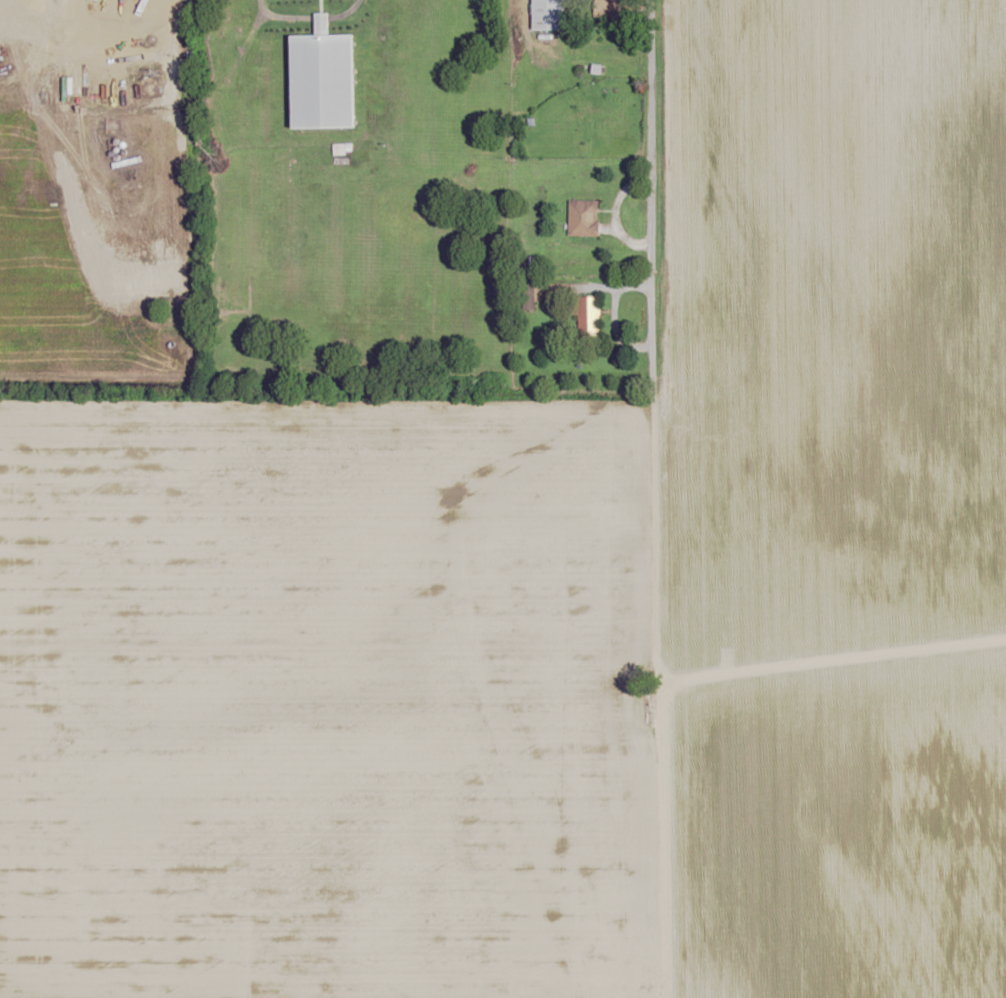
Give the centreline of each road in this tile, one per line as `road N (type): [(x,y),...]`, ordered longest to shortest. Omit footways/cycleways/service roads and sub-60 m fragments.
road 1 (residential): [(1005,647),(700,687),(661,681),(652,670),(644,0)]

